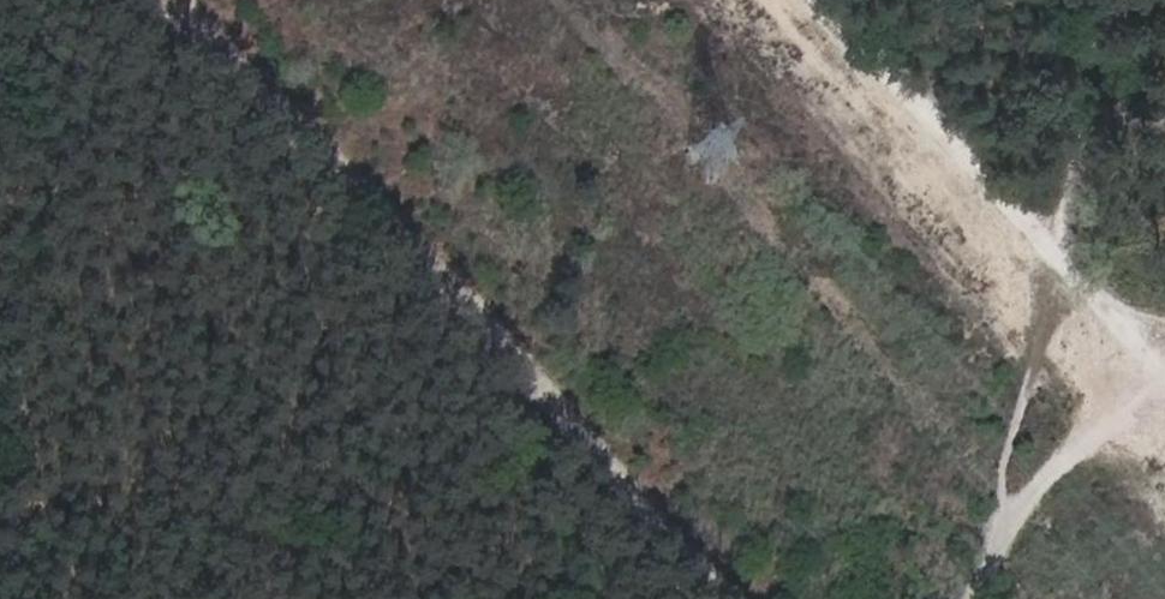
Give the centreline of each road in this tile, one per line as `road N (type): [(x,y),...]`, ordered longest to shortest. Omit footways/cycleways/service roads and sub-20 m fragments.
road 1 (track): [(1164,376),(816,0)]

